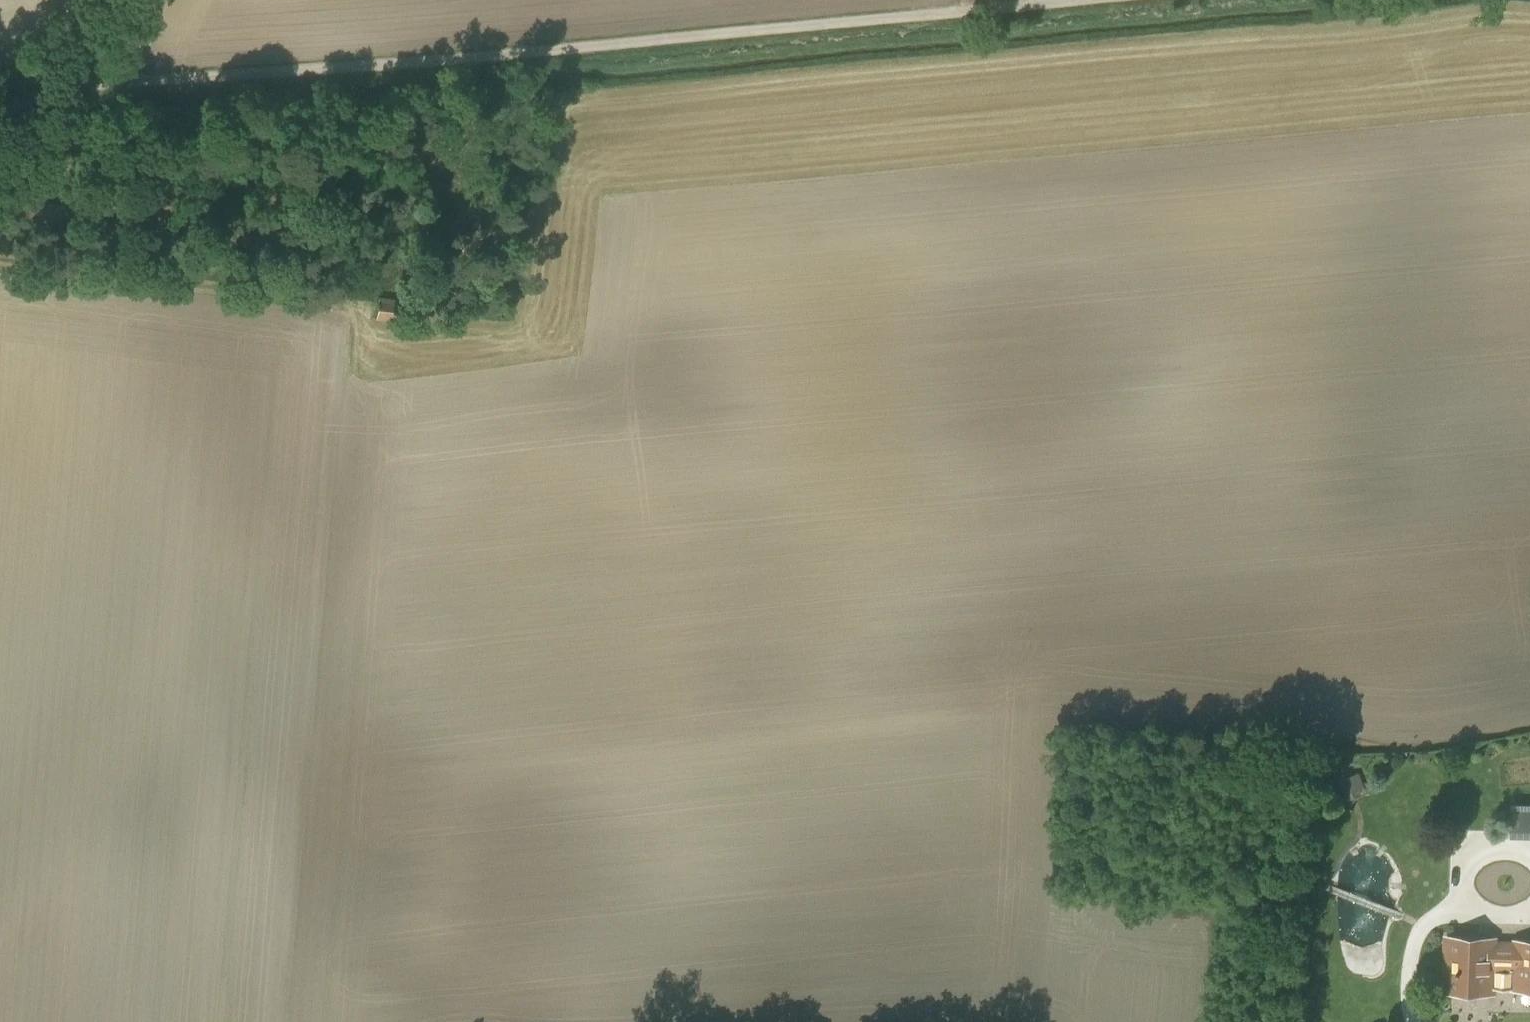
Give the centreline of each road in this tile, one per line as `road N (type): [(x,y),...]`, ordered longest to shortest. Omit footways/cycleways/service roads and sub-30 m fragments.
road 1 (track): [(0,107),(50,82),(87,78),(1035,0)]

